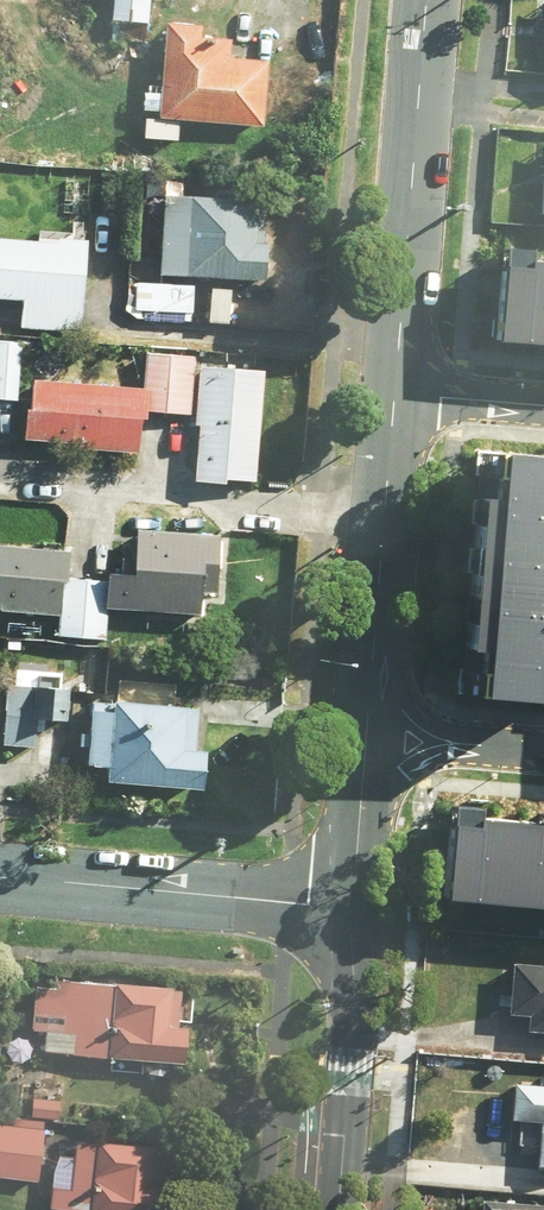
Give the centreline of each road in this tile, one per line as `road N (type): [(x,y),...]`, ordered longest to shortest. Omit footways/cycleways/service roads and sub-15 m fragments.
road 1 (secondary): [(394,394),(427,0)]
road 2 (residential): [(0,879),(352,909)]
road 3 (secondary): [(332,1209),(352,909)]
road 4 (secondary): [(373,661),(394,394)]
road 5 (residential): [(394,394),(543,405)]
road 6 (secondary): [(361,804),(373,661)]
road 7 (residential): [(373,661),(427,728),(458,740)]

